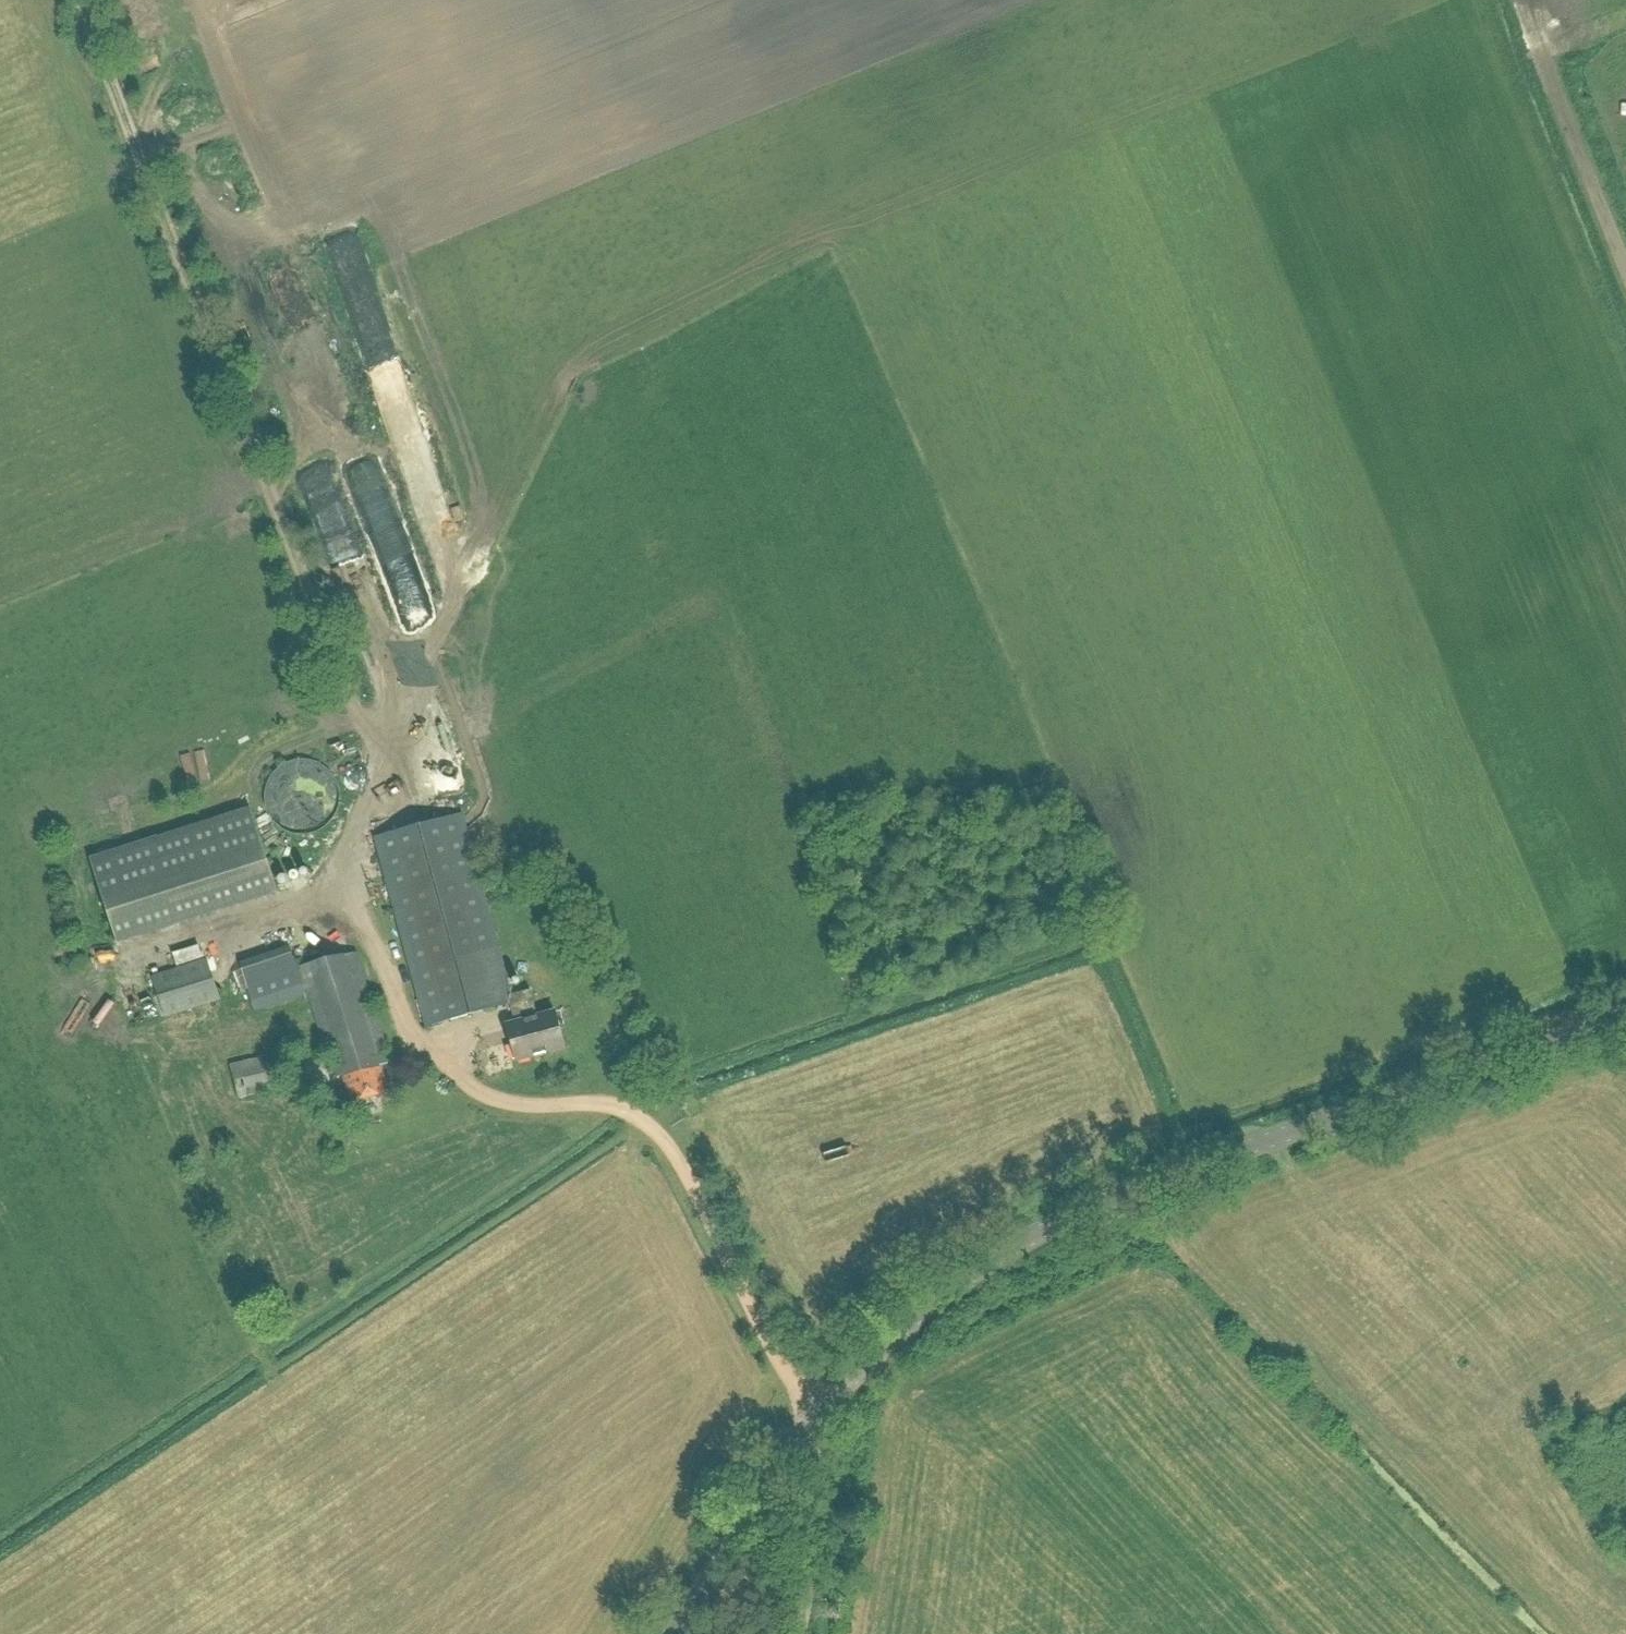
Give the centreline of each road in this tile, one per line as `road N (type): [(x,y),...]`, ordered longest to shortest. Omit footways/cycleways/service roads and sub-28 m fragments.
road 1 (tertiary): [(674,1633),(814,1419),(899,1331),(999,1250),(1625,1027)]
road 2 (track): [(360,716),(84,0)]
road 3 (track): [(1625,24),(1562,54),(1625,242)]
road 4 (track): [(802,1633),(821,1518),(814,1419)]

